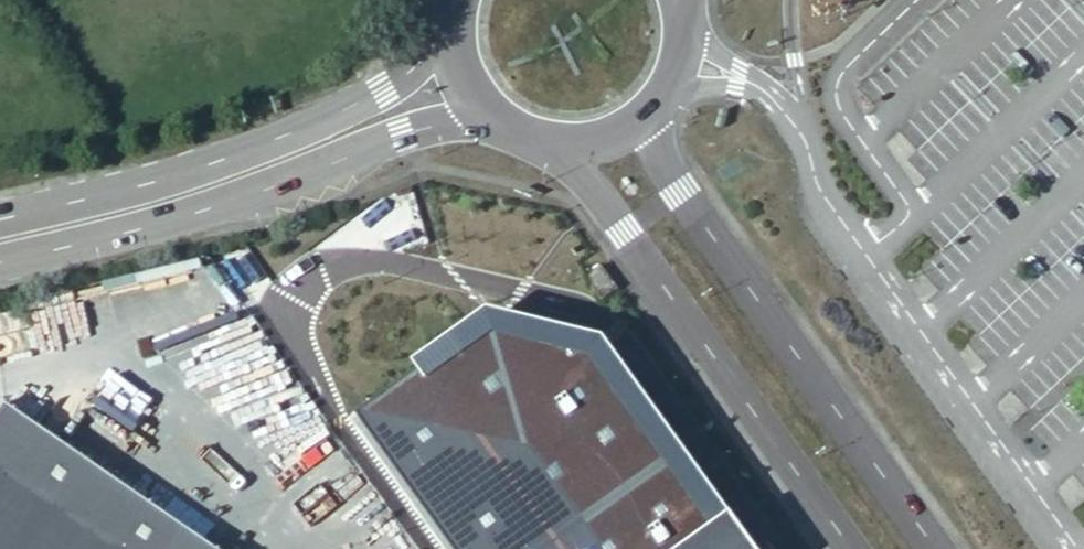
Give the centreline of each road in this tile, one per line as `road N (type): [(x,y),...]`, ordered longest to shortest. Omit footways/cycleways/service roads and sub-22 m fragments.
road 1 (unclassified): [(935,548),(662,162),(653,121)]
road 2 (secondary): [(0,262),(205,210),(402,133),(487,120)]
road 3 (secondary): [(446,38),(384,89),(283,136),(149,184),(0,219)]
road 4 (unclassified): [(569,152),(851,548)]
road 5 (secondary): [(653,121),(689,59),(689,0)]

